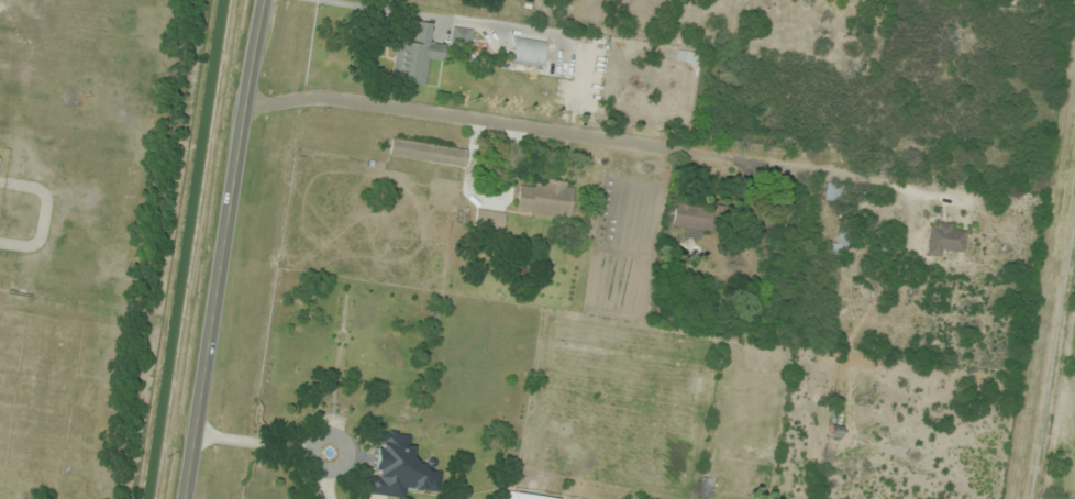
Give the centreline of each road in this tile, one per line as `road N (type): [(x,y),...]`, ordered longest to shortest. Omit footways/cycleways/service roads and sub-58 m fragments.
road 1 (secondary): [(183,498),(261,0)]

